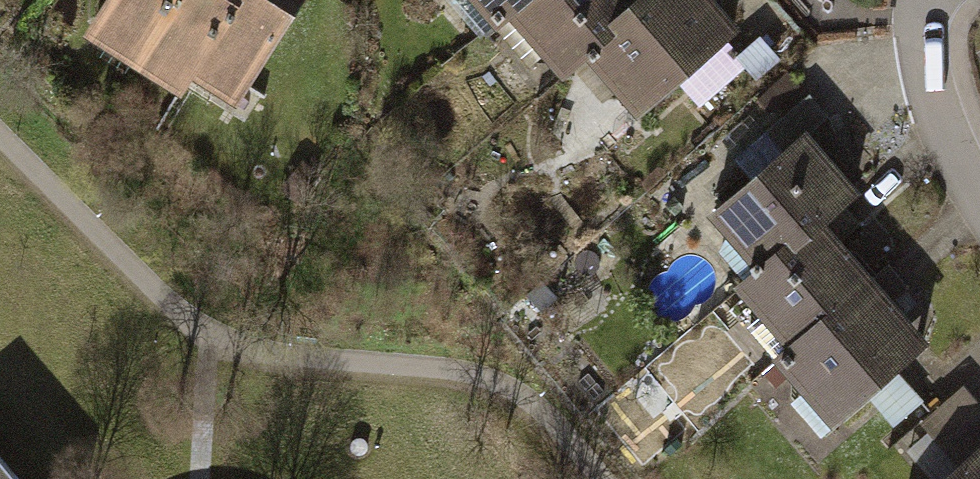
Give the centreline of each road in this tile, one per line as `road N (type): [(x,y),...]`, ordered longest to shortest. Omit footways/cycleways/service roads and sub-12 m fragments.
road 1 (residential): [(979,191),(933,117),(922,63),(924,0)]

